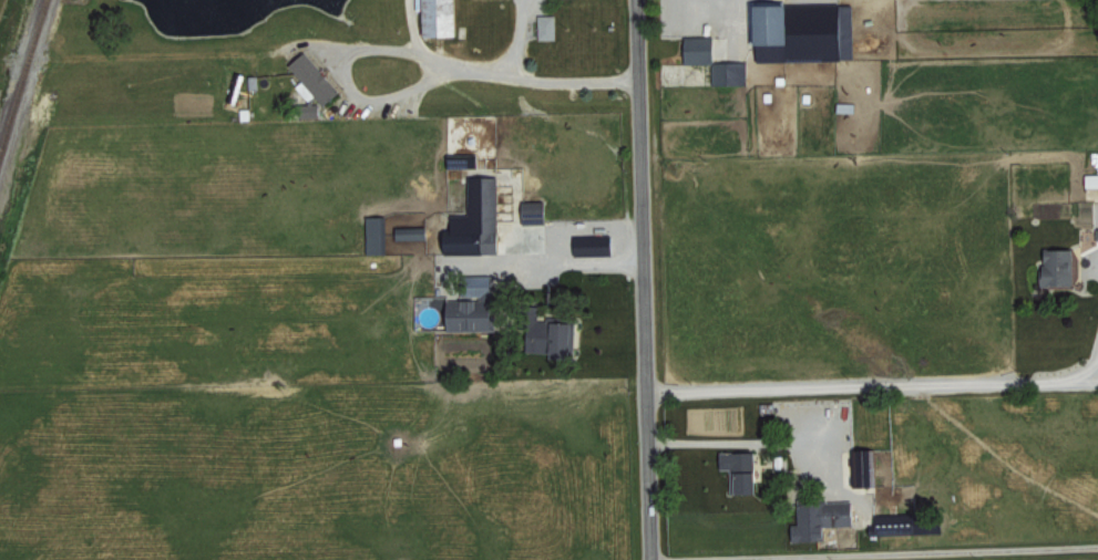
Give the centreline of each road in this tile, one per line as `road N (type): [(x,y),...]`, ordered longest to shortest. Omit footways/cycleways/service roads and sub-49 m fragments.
road 1 (residential): [(637,0),(655,559)]

